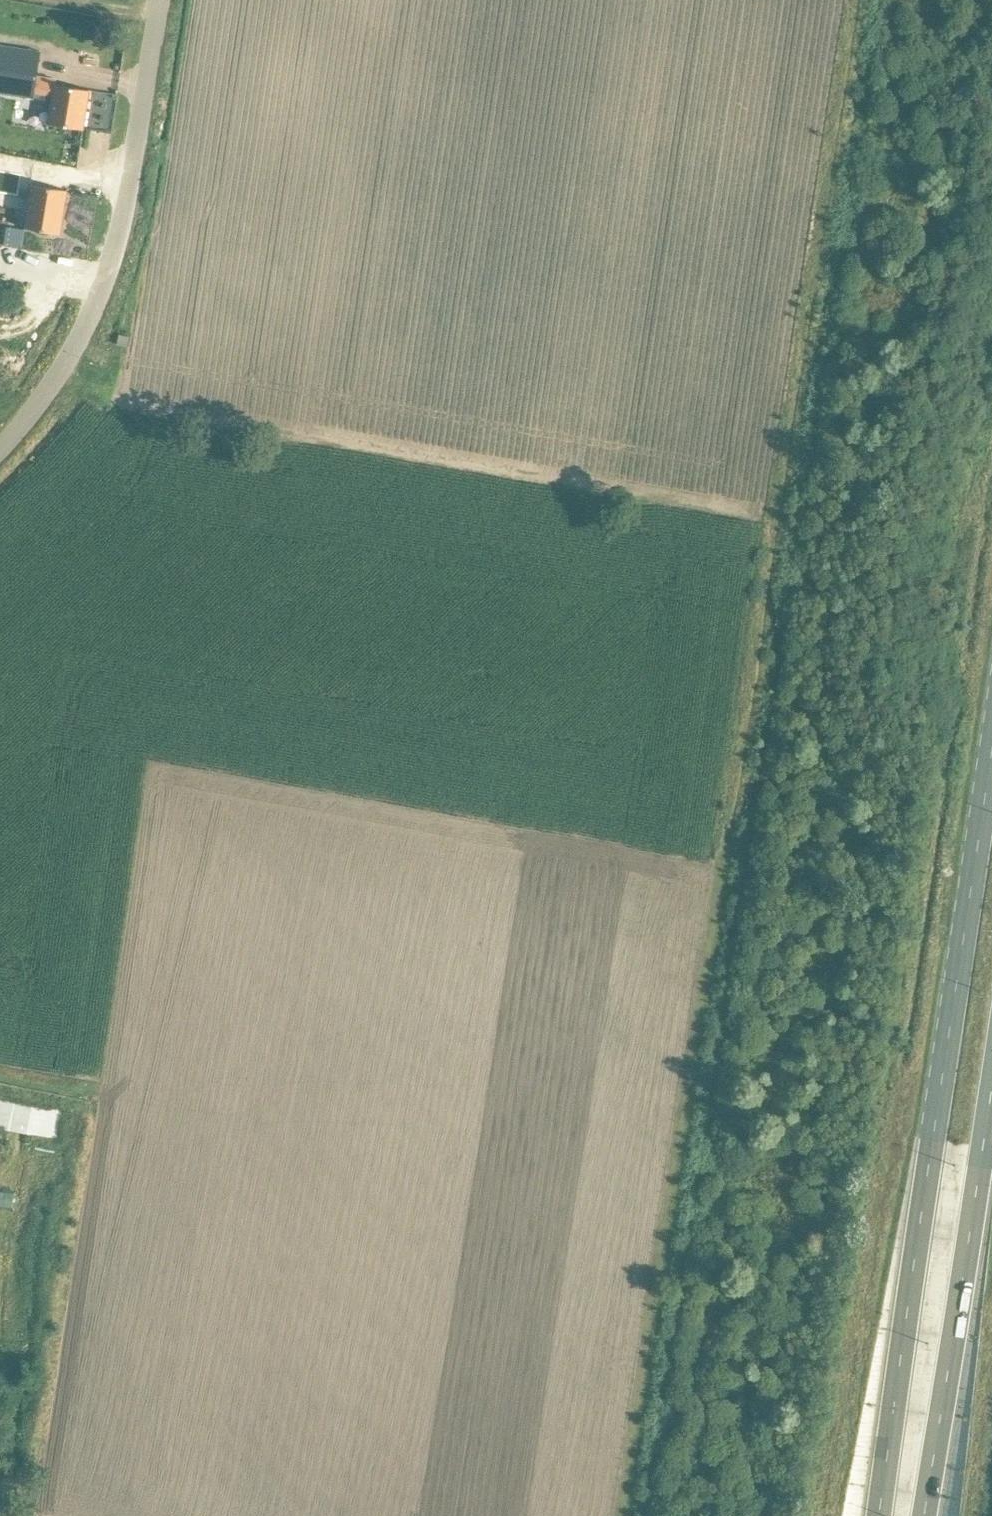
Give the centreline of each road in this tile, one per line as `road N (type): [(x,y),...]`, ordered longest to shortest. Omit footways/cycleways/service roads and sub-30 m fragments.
road 1 (primary): [(991,767),(879,1515)]
road 2 (unclassified): [(0,448),(78,349),(121,247),(159,0)]
road 3 (primary): [(925,1515),(991,1085)]

